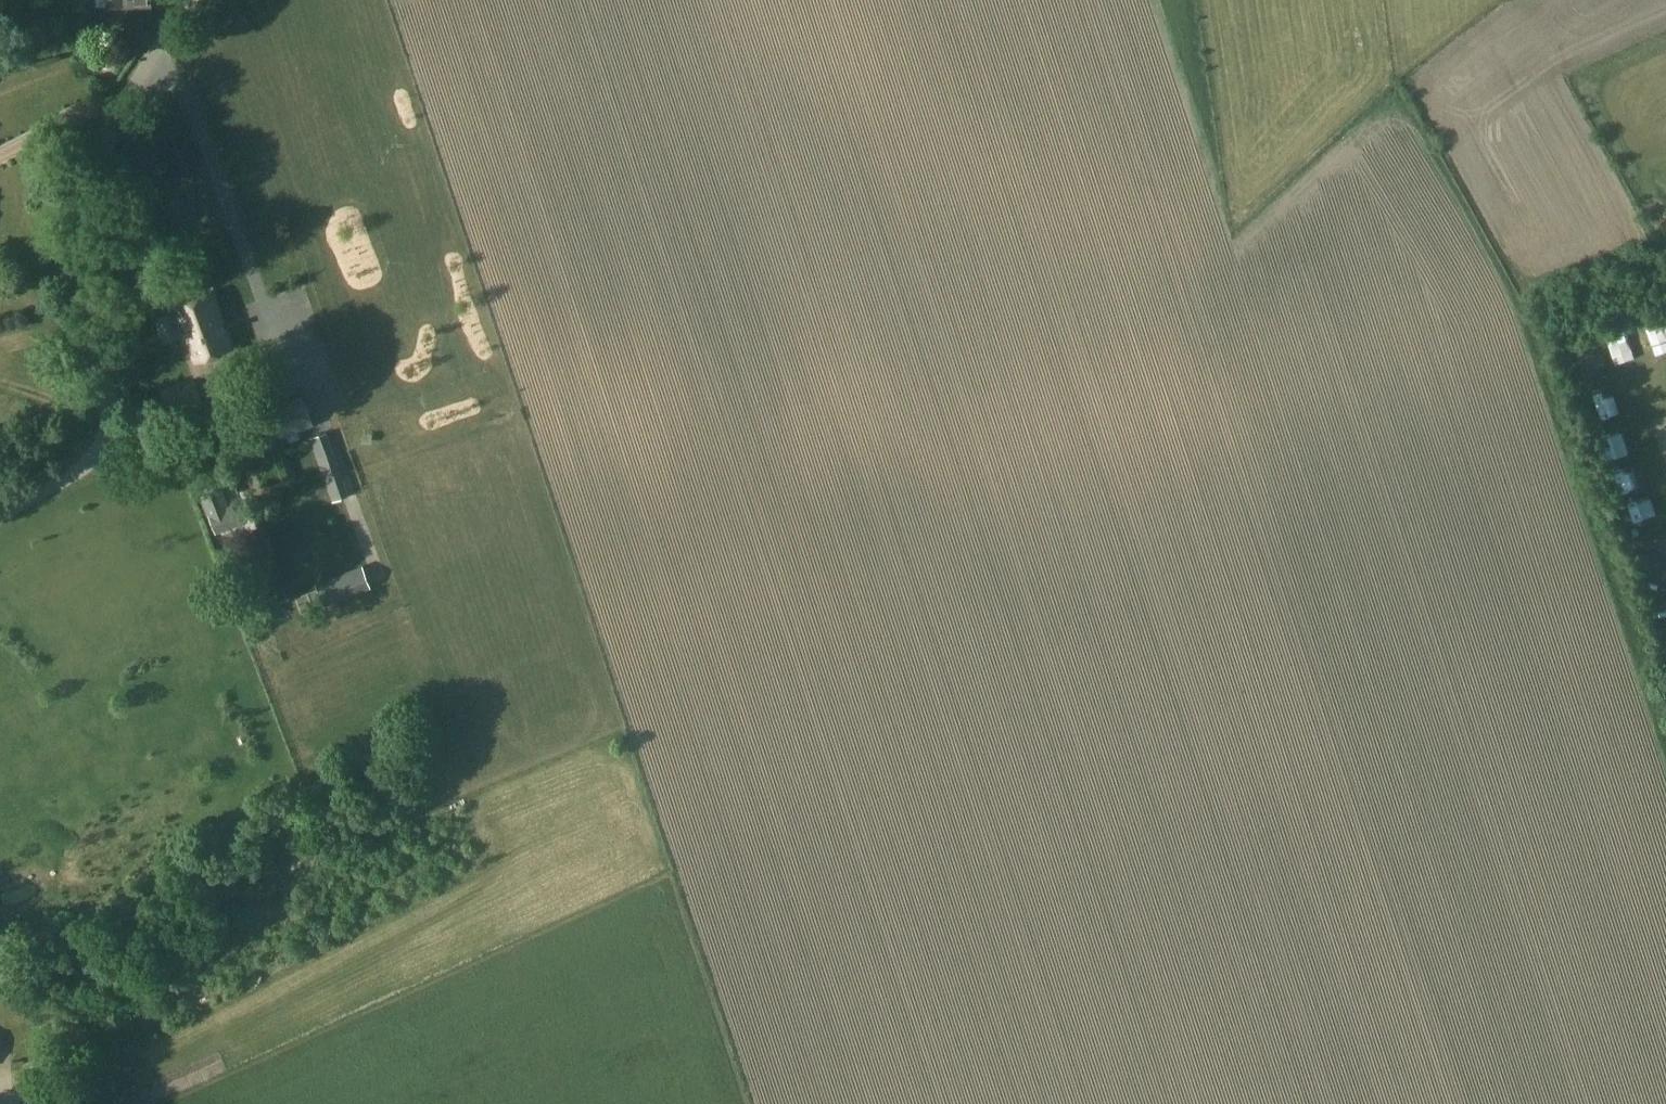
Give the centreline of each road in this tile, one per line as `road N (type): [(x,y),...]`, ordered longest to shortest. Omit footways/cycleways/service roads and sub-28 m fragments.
road 1 (unclassified): [(0,526),(71,485),(95,451),(100,398),(76,287),(79,166),(108,99),(184,0)]

